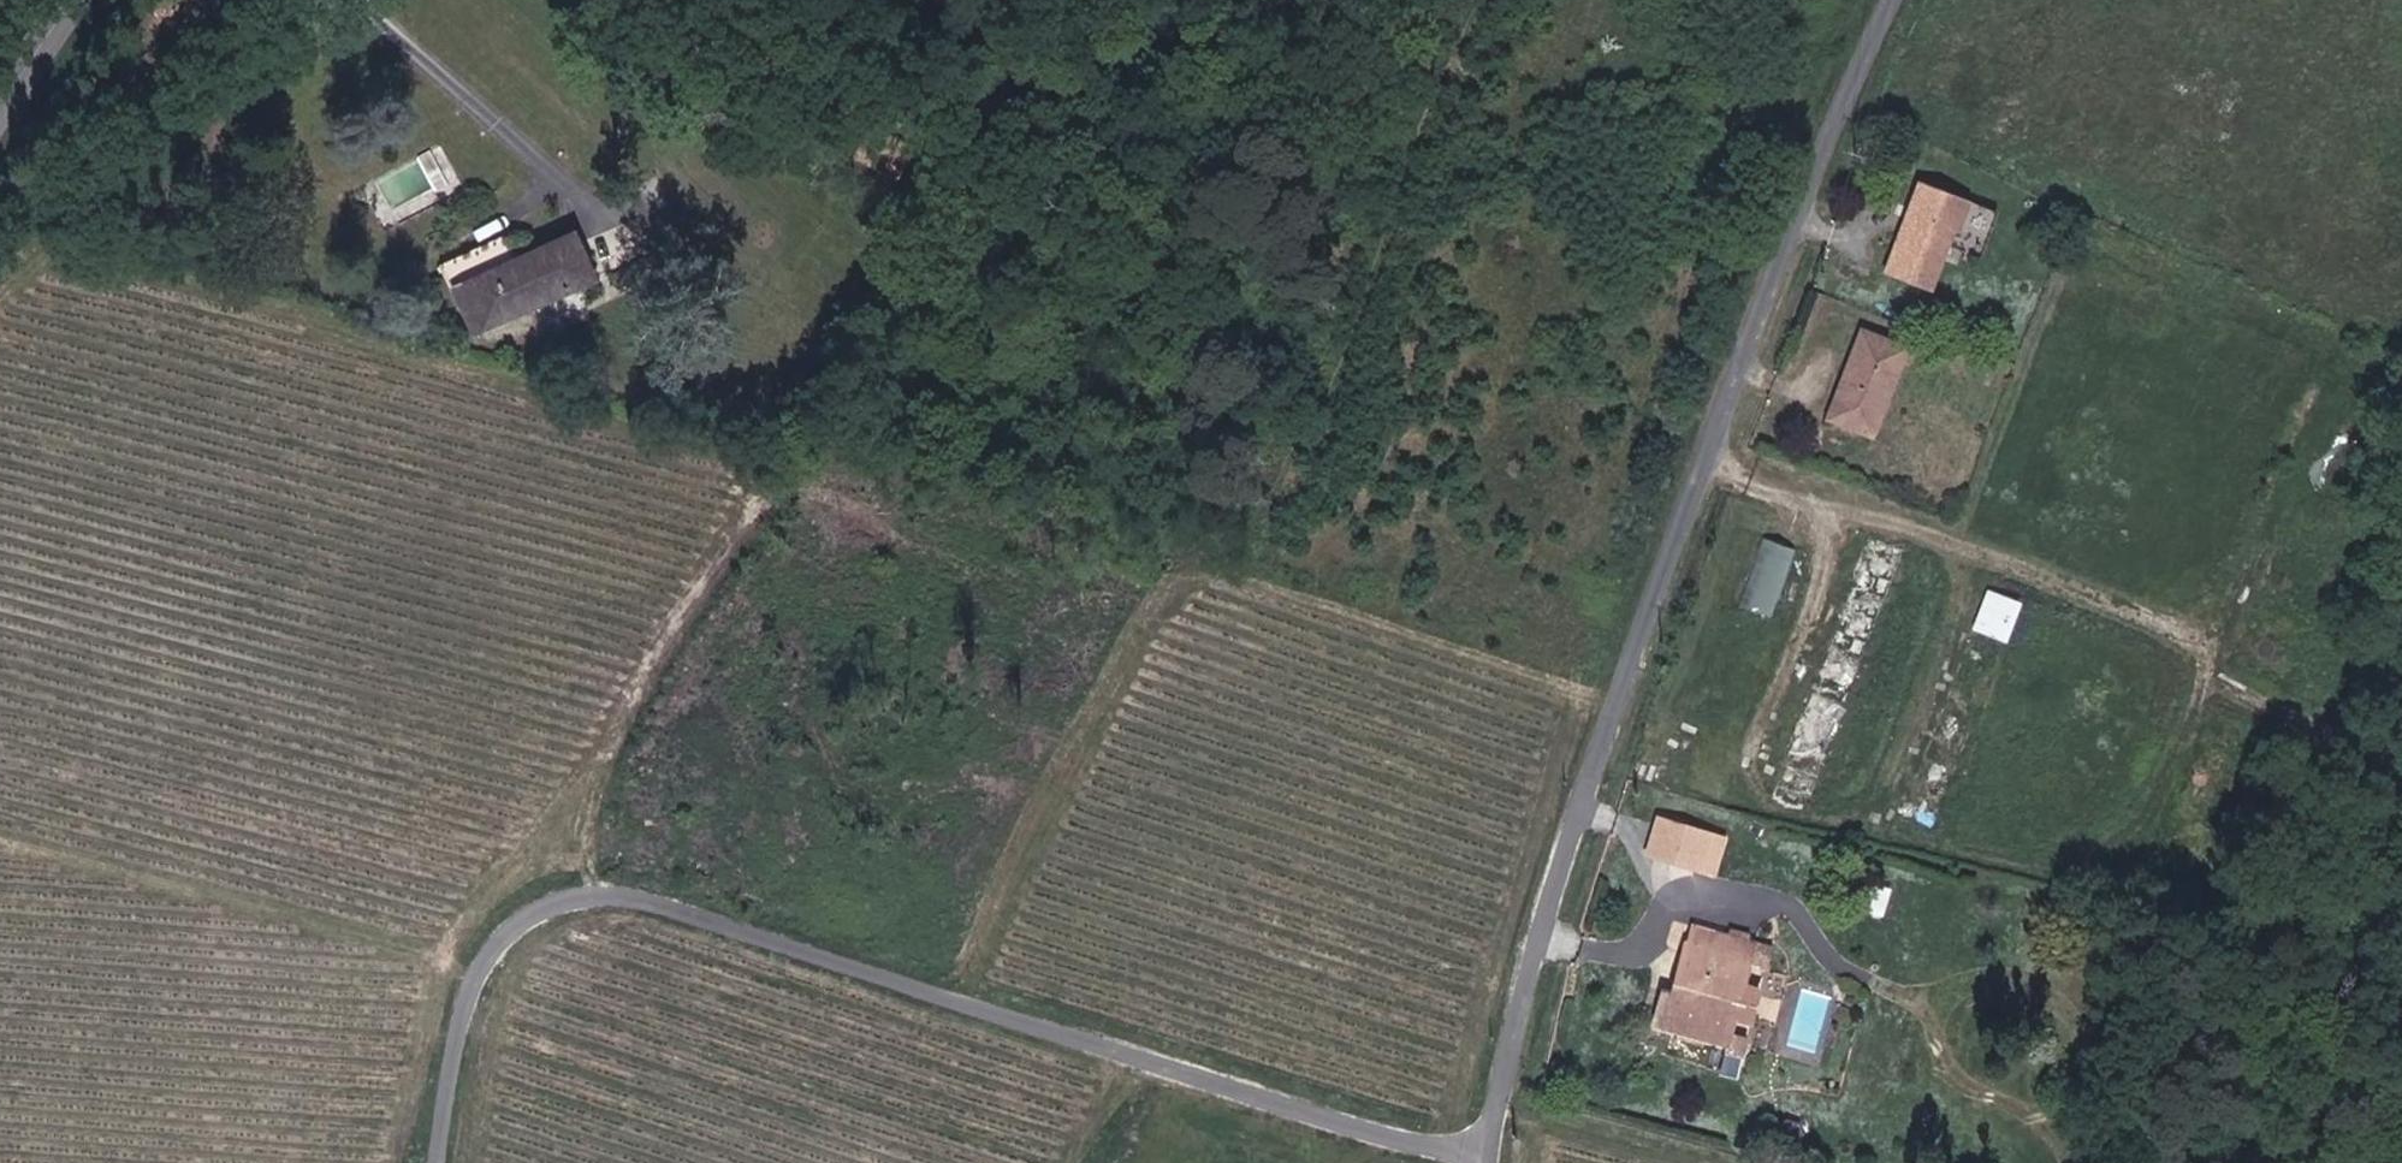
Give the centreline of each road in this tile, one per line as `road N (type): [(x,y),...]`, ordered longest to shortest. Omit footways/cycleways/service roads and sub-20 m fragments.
road 1 (unclassified): [(1493,1150),(1353,1125),(616,890),(556,904),(498,950),(466,1002),(440,1162)]
road 2 (unclassified): [(1896,0),(1761,313),(1604,762),(1493,1150)]
road 3 (secondary): [(0,121),(80,0)]

